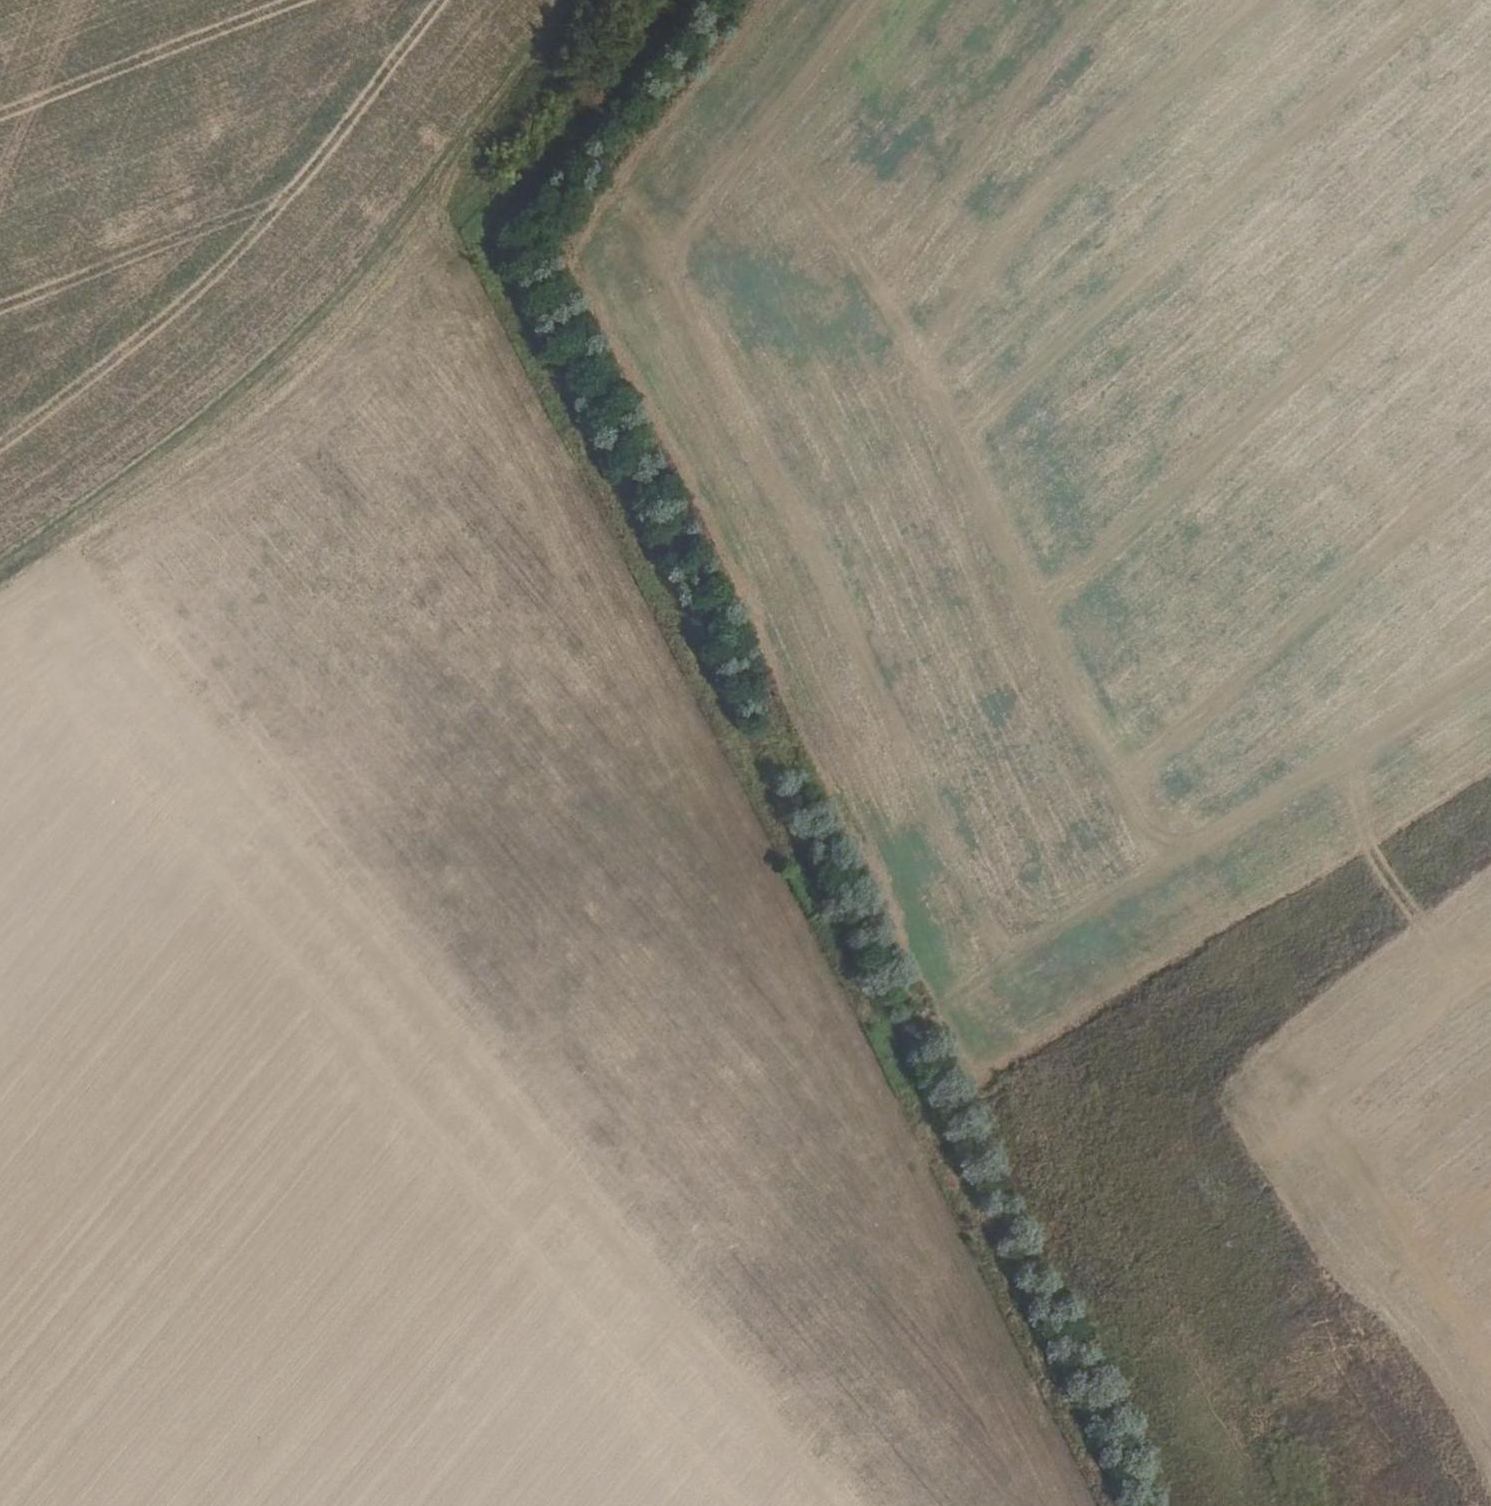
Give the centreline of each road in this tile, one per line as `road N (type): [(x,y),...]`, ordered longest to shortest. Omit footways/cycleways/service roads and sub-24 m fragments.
road 1 (track): [(0,579),(314,333),(593,0)]

